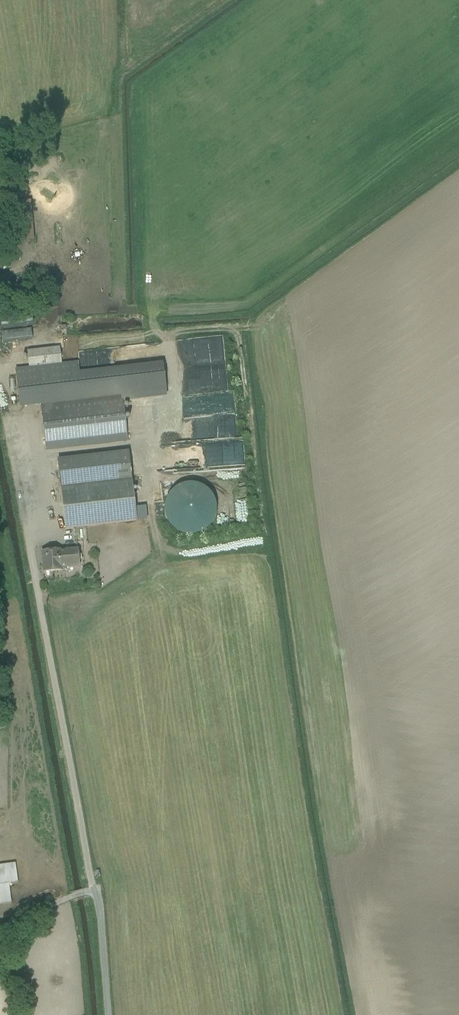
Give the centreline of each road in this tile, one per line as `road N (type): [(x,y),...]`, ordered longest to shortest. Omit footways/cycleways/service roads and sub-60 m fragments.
road 1 (track): [(94,890),(30,554),(47,513)]
road 2 (track): [(94,890),(16,919),(4,935),(15,1014)]
road 3 (unclassified): [(108,1014),(94,890)]

